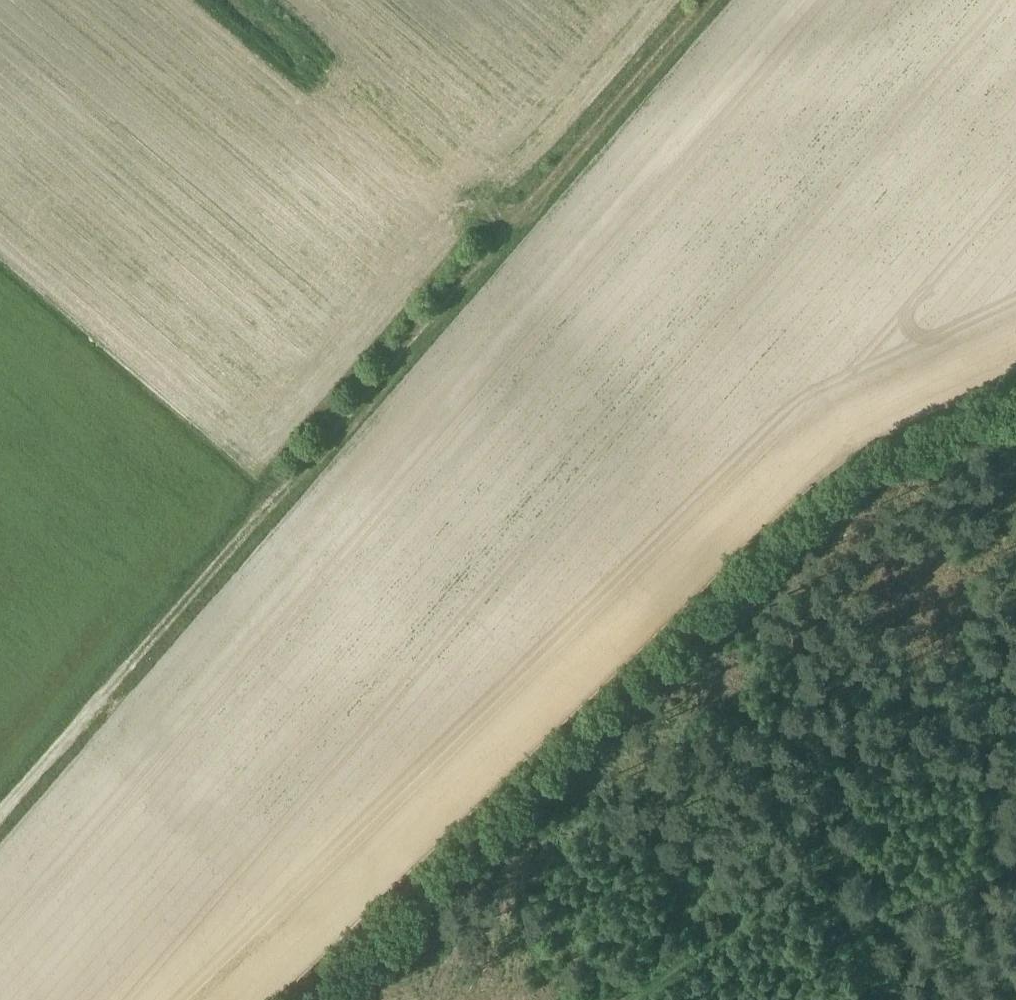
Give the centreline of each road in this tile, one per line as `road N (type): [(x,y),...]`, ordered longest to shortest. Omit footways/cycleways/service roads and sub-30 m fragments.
road 1 (track): [(690,0),(0,804)]

